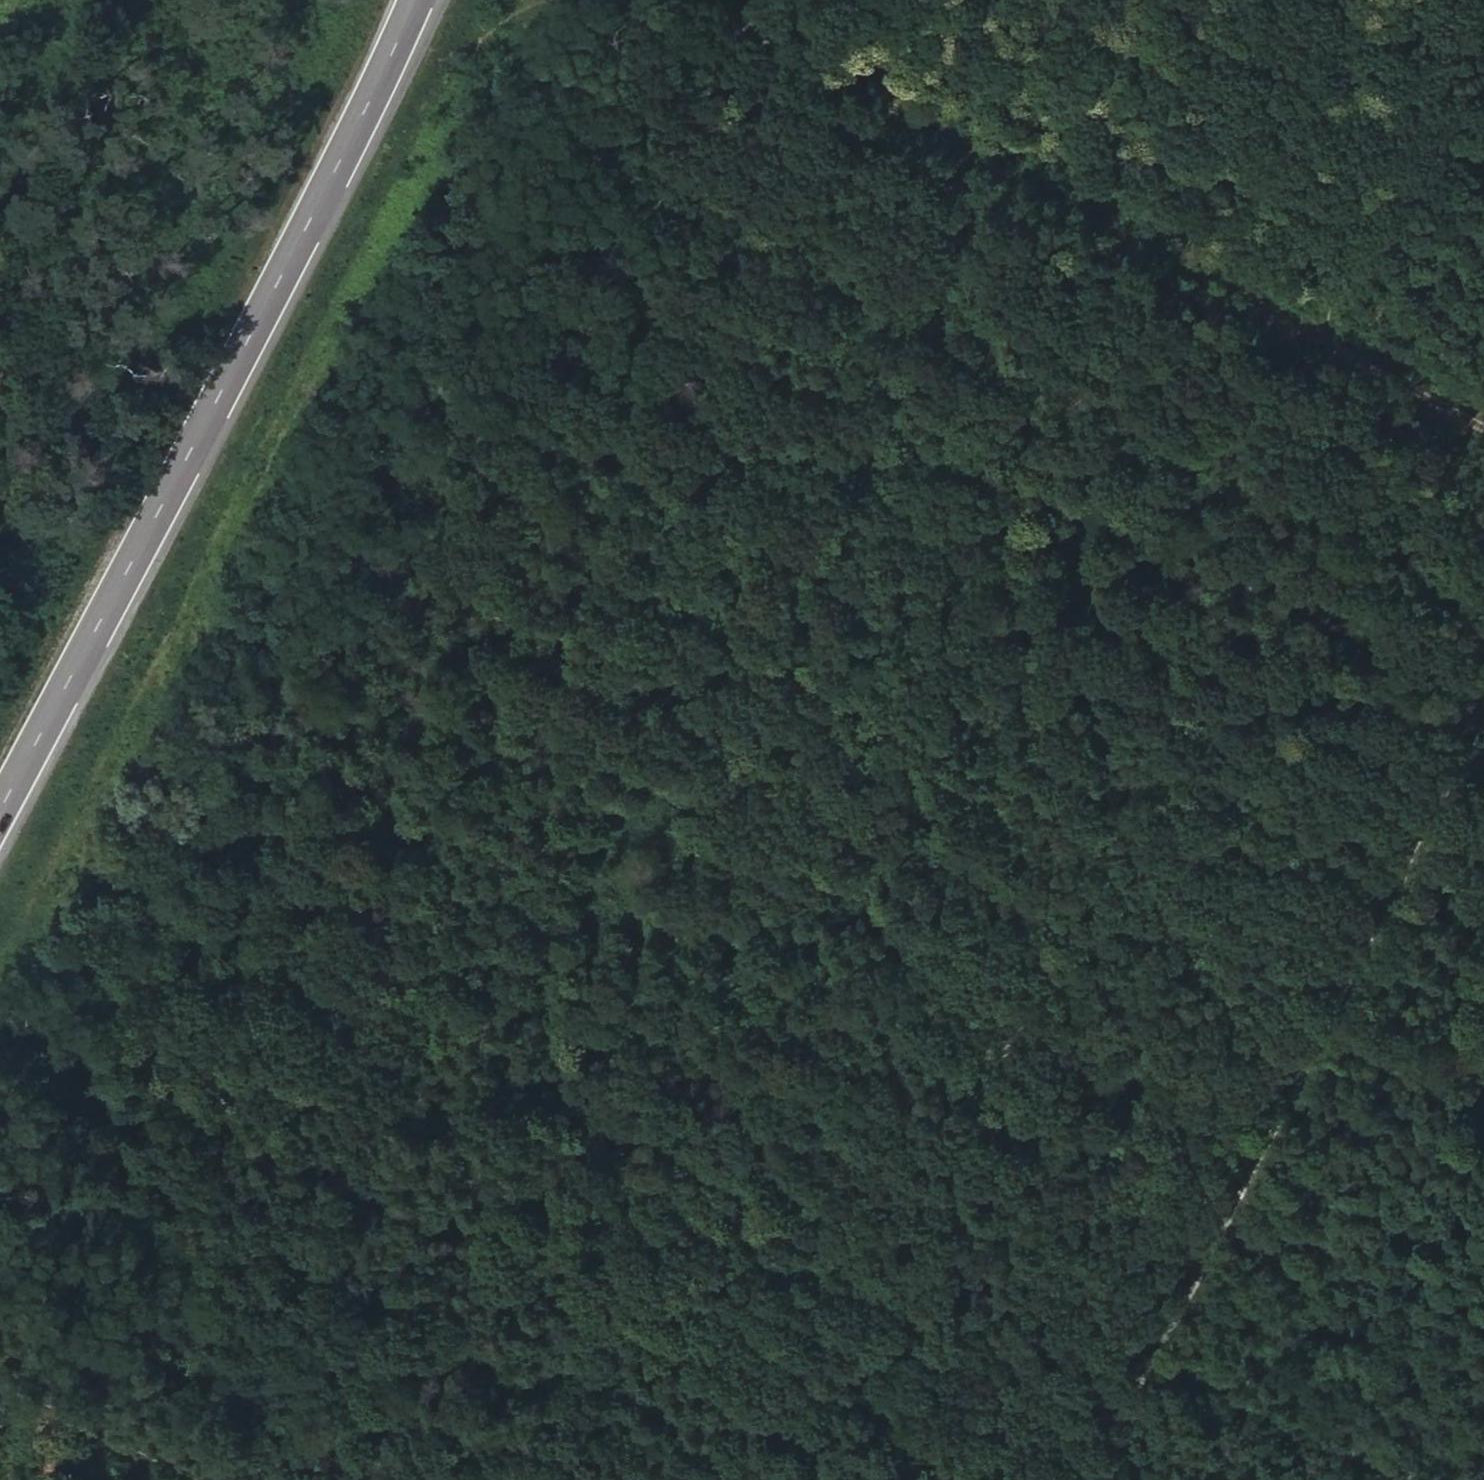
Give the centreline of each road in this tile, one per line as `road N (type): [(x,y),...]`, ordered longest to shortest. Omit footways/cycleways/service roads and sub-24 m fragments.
road 1 (trunk): [(0,813),(228,396),(420,0)]
road 2 (track): [(715,0),(1483,423)]
road 3 (track): [(1319,332),(1483,26)]

